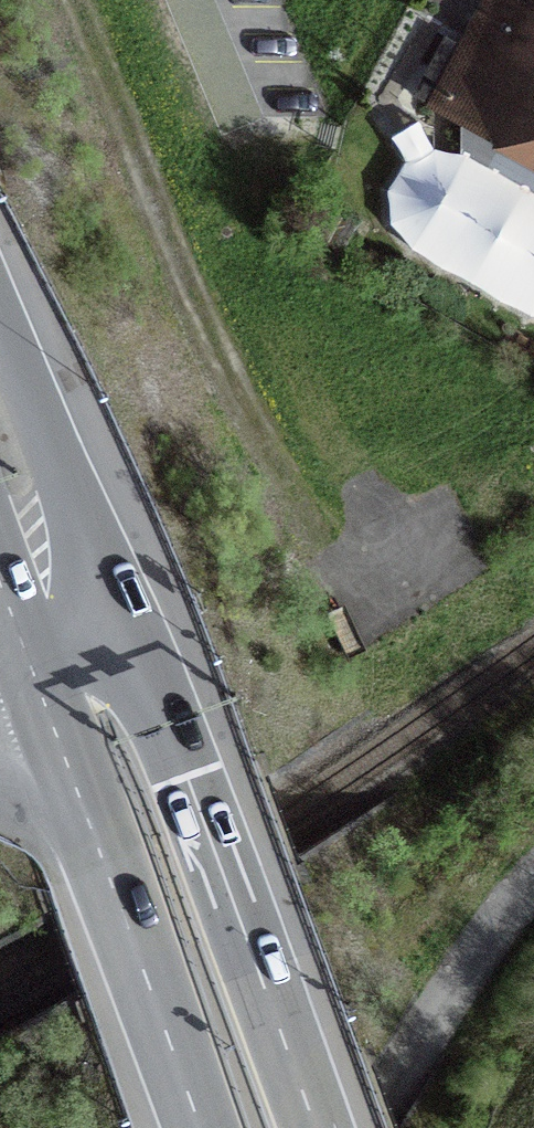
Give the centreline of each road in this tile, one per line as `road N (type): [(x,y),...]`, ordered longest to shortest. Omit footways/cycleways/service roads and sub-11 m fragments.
road 1 (track): [(75,0),(273,466),(400,599)]
road 2 (motorway): [(316,1127),(188,783),(64,625)]
road 3 (motorway): [(88,825),(199,1127)]
road 4 (residential): [(356,1127),(533,875)]
road 5 (secondary): [(64,625),(0,417)]
road 6 (motorway): [(64,625),(88,825)]

